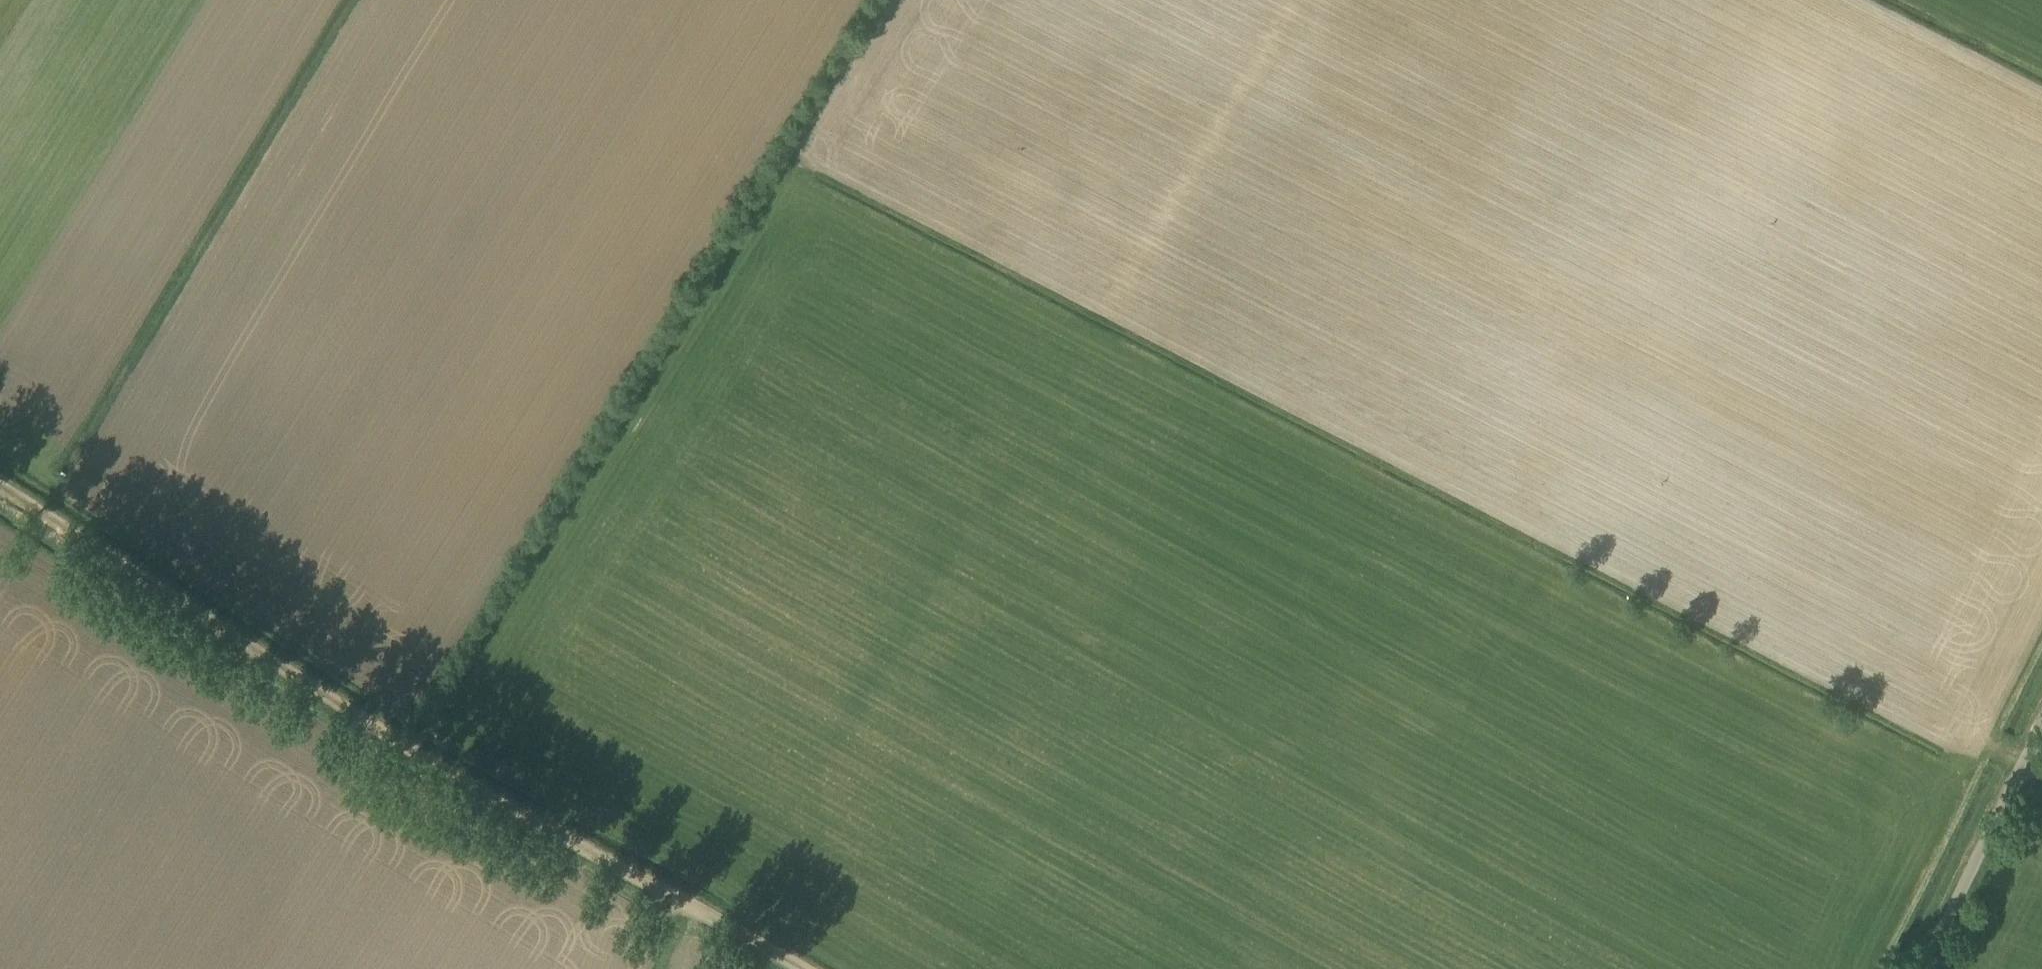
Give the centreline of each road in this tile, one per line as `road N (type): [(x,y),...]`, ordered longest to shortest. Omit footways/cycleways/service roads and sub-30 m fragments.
road 1 (track): [(0,490),(507,812),(793,968)]
road 2 (unclassified): [(1911,968),(2041,700)]

